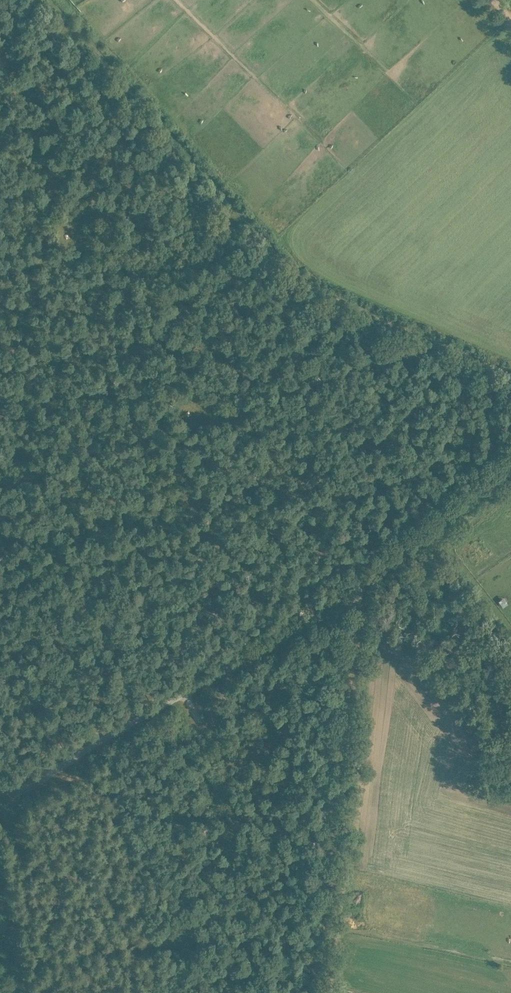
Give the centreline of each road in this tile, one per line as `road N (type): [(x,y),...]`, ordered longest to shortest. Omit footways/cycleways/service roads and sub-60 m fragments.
road 1 (track): [(8,795),(355,590)]
road 2 (track): [(71,22),(245,210)]
road 3 (track): [(150,992),(138,919),(30,827),(8,795)]
road 4 (track): [(0,271),(245,210)]
road 5 (track): [(245,210),(307,273),(414,326)]
road 6 (track): [(510,456),(355,590)]

